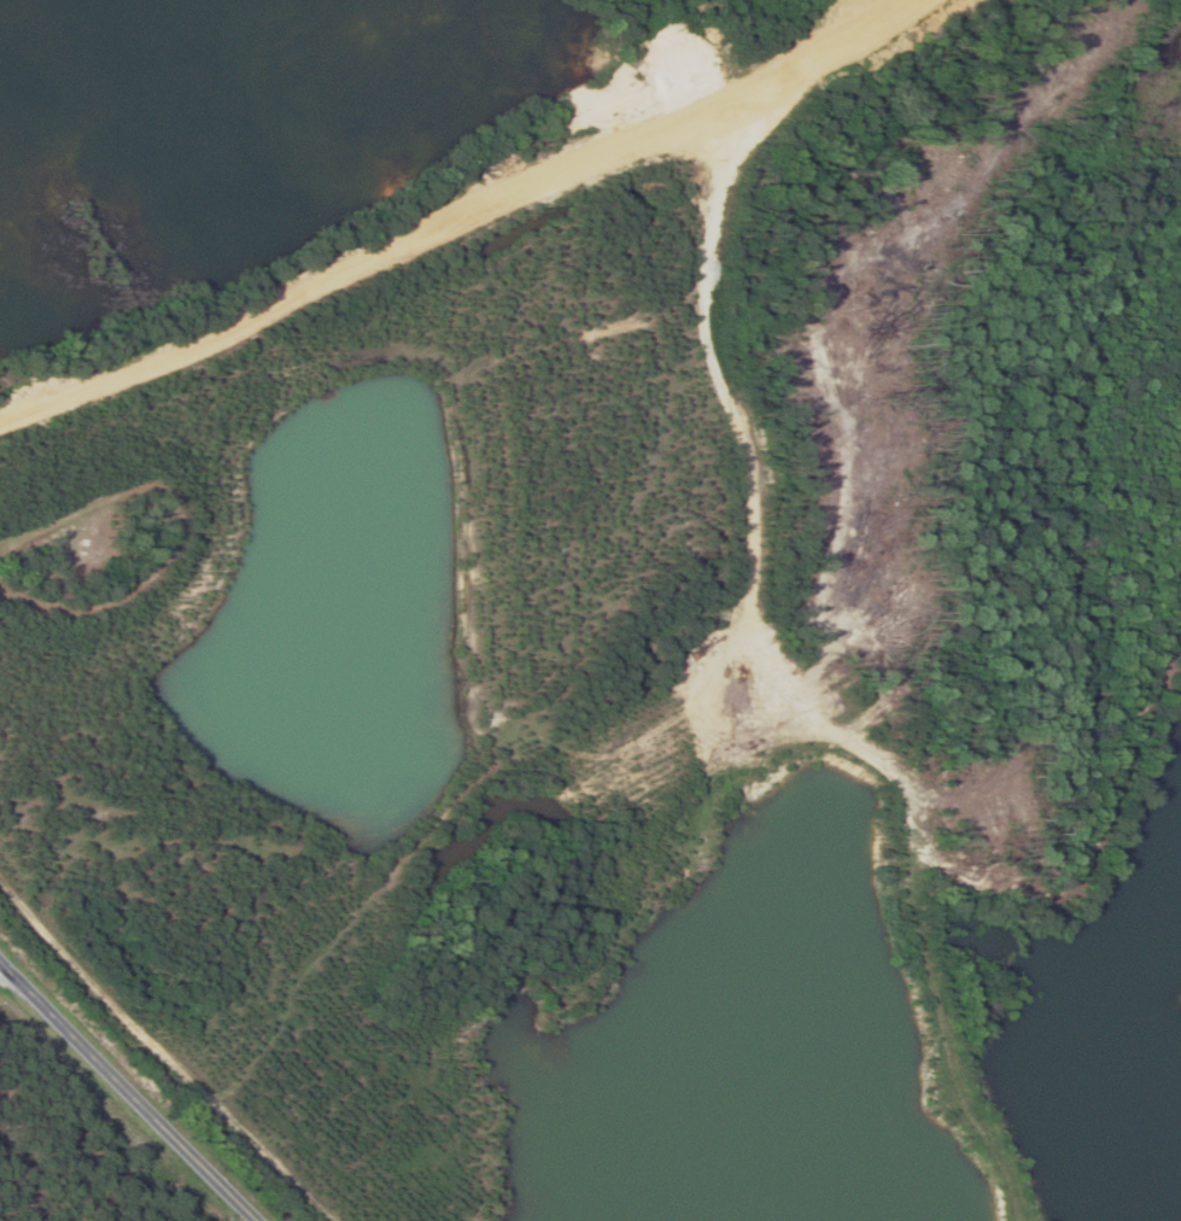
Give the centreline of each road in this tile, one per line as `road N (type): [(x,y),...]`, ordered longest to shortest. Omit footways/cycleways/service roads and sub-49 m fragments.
road 1 (residential): [(257,1220),(0,962)]

